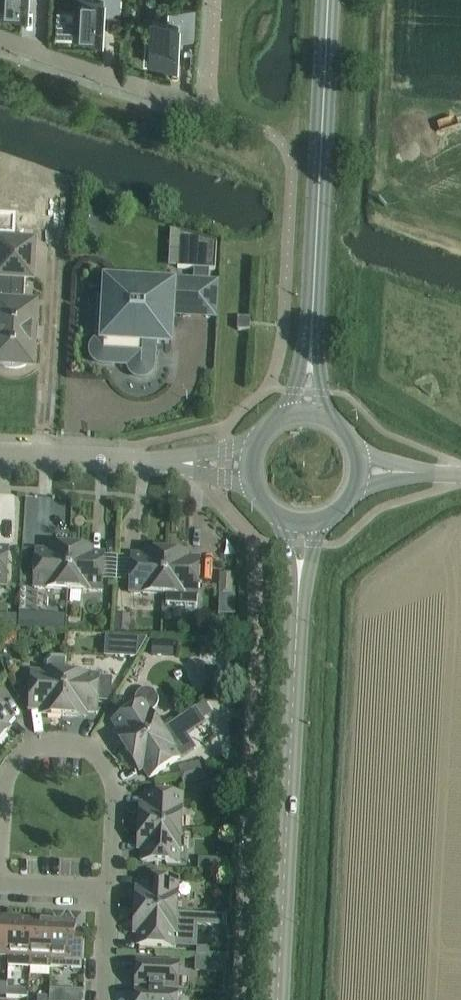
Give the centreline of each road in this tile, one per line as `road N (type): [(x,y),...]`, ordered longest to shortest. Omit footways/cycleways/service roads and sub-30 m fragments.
road 1 (tertiary): [(278,999),(298,593)]
road 2 (tertiary): [(311,335),(328,0)]
road 3 (residential): [(110,888),(114,784),(105,762),(83,746),(48,742),(16,759),(5,779),(0,838)]
road 4 (residential): [(0,39),(192,106)]
road 5 (residential): [(0,453),(182,463)]

